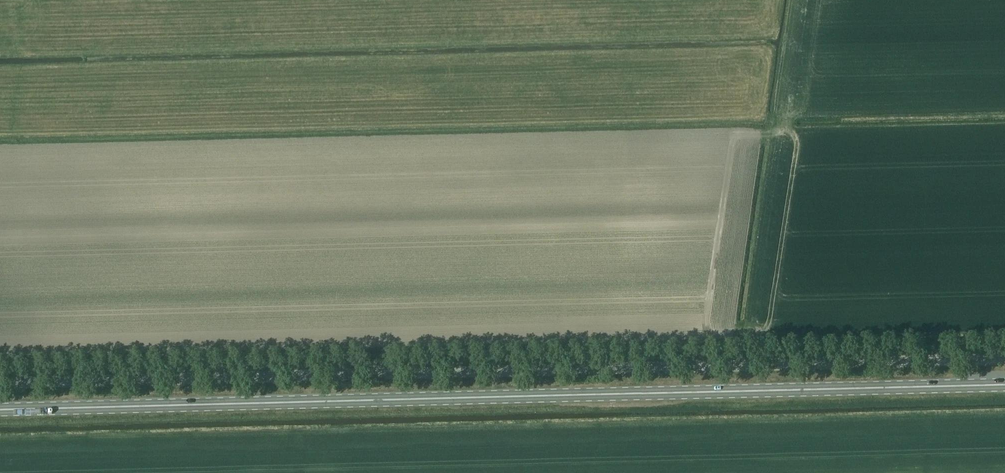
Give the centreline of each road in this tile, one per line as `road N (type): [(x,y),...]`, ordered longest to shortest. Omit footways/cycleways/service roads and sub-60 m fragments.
road 1 (secondary): [(1004,385),(0,410)]
road 2 (unclassified): [(0,384),(1004,360)]

